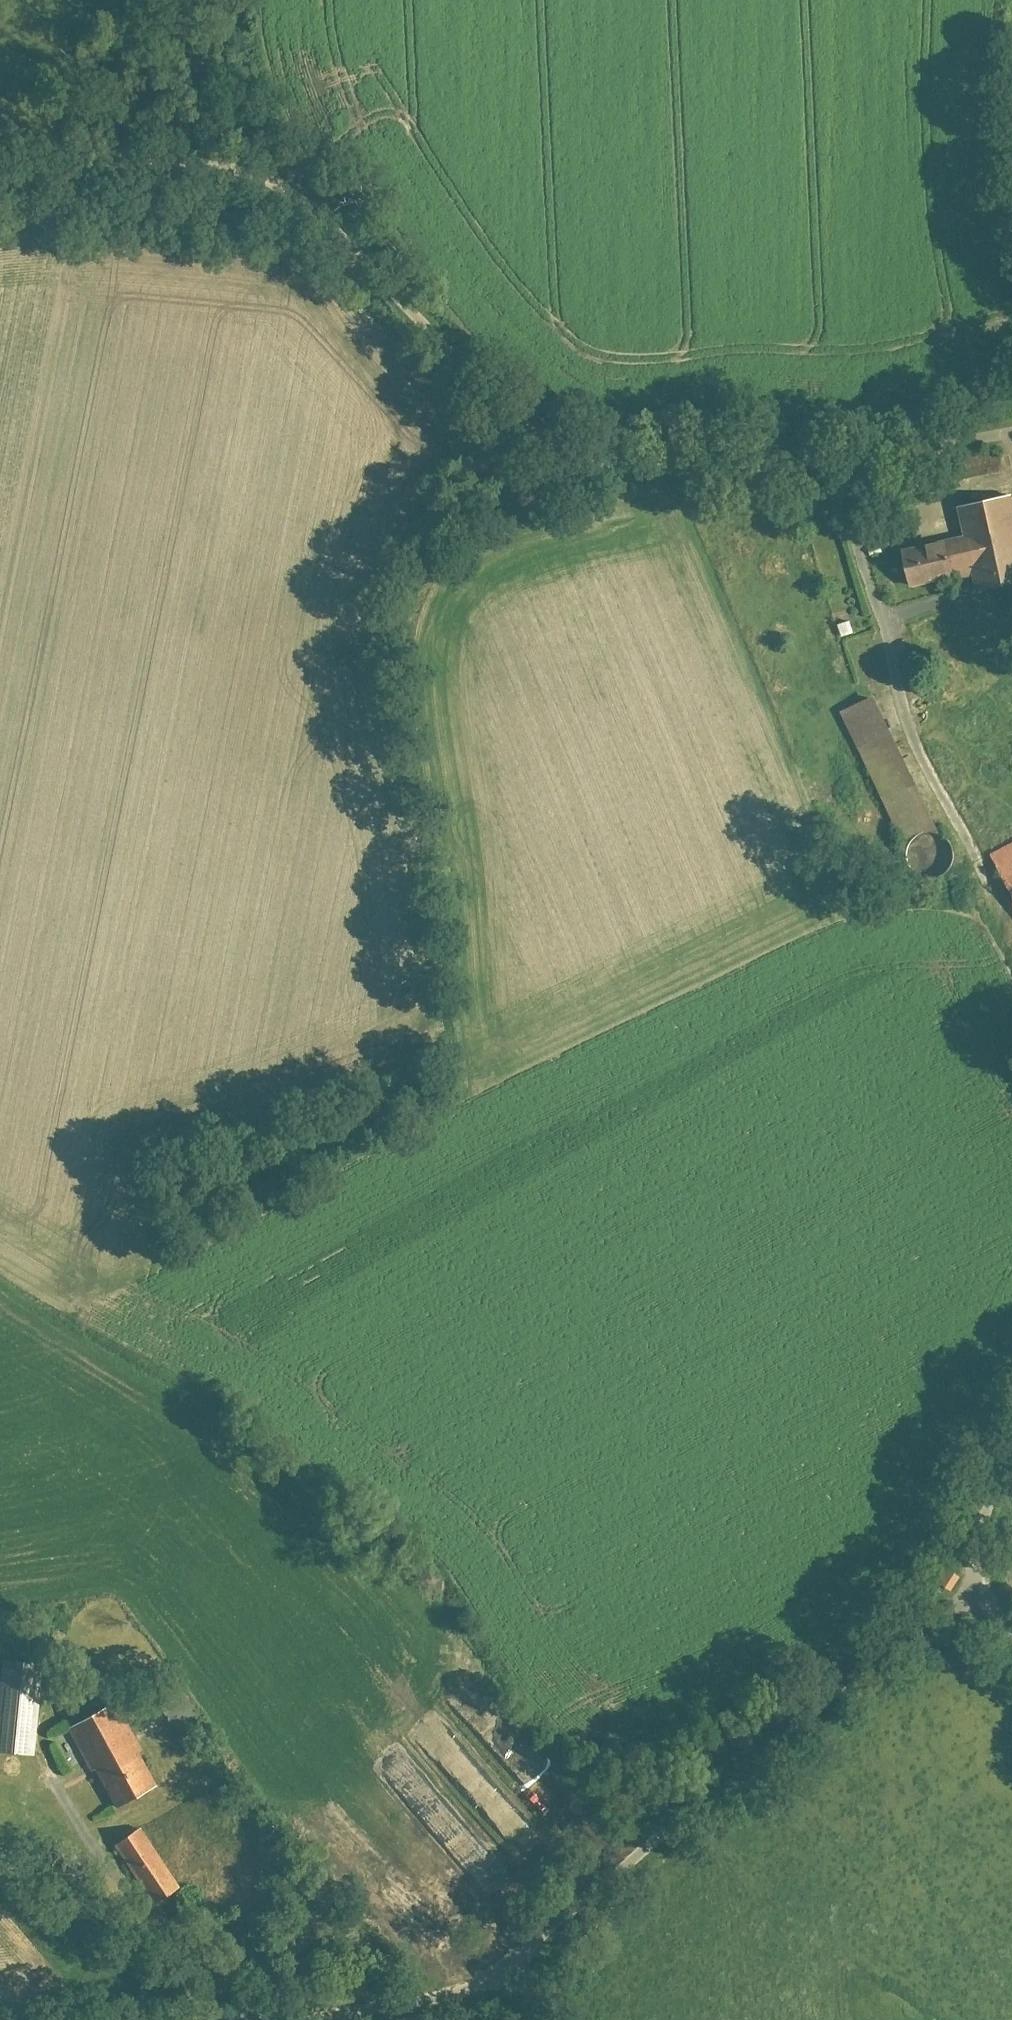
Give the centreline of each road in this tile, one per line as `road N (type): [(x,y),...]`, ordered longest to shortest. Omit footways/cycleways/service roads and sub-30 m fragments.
road 1 (unclassified): [(0,186),(225,168),(318,216),(499,414),(565,456),(682,477),(799,474),(1011,424)]
road 2 (unclassified): [(957,1588),(761,1739),(646,1841),(515,1978)]
road 3 (unclassified): [(515,1978),(466,1995),(299,2019)]
road 4 (track): [(1011,1471),(957,1588)]

